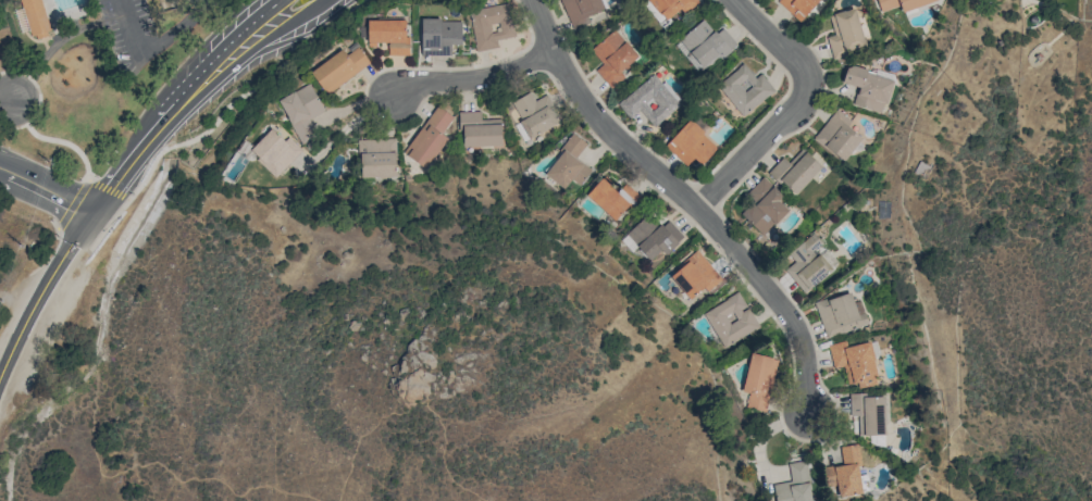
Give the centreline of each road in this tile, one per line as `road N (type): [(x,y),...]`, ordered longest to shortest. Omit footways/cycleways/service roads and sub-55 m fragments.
road 1 (residential): [(536,0),(591,109),(695,208),(792,317),(810,356),(814,416)]
road 2 (residential): [(737,0),(795,57),(804,92),(695,208)]
road 3 (primary): [(0,382),(39,296),(91,214)]
road 4 (primary): [(281,0),(198,77),(153,134)]
road 5 (primary): [(153,134),(301,22)]
road 6 (residential): [(561,58),(535,73),(420,90),(397,103)]

